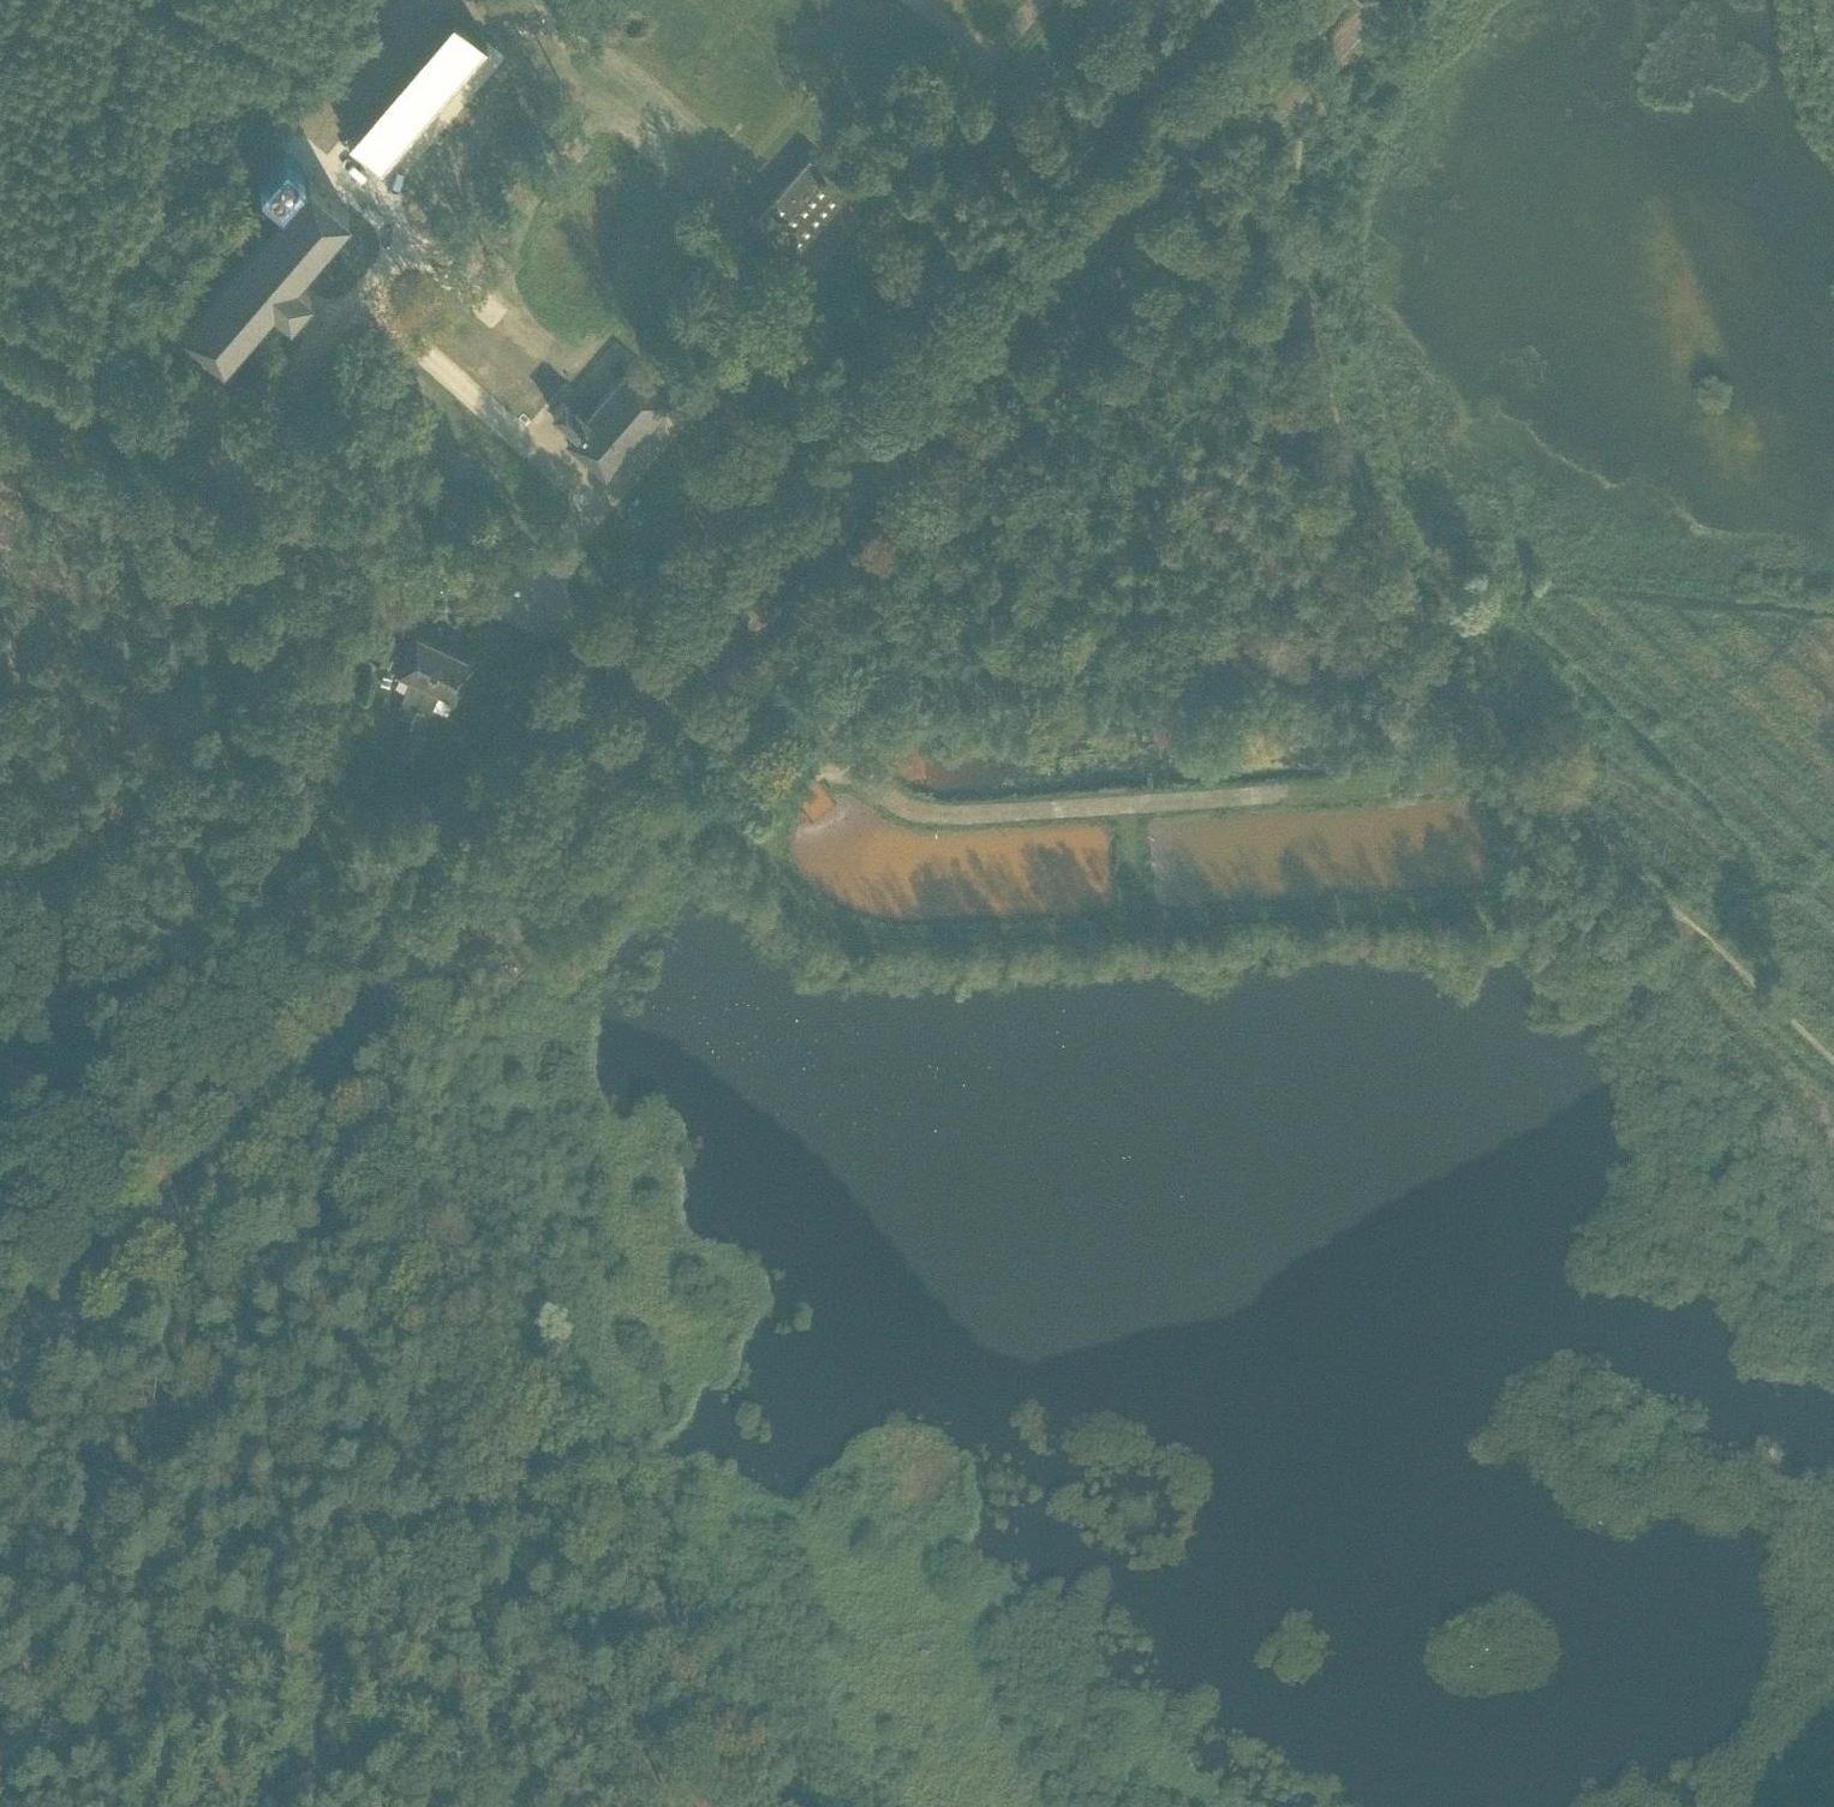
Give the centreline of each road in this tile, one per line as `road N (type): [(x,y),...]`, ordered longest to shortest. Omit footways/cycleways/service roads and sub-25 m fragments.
road 1 (track): [(1290,101),(1327,319),(1367,463),(1419,606),(1467,703),(1833,1063)]
road 2 (tertiary): [(0,1355),(164,1213),(669,690)]
road 3 (tertiary): [(669,690),(1313,0)]
road 4 (unclassified): [(513,614),(1024,0)]
road 5 (track): [(737,697),(770,706),(990,641),(1161,635),(1369,671),(1475,710)]
road 6 (unclassified): [(505,0),(503,95),(189,459)]
road 7 (unclassified): [(513,614),(189,459)]
road 8 (track): [(0,369),(189,459)]
road 9 (unclassified): [(669,690),(513,614)]

